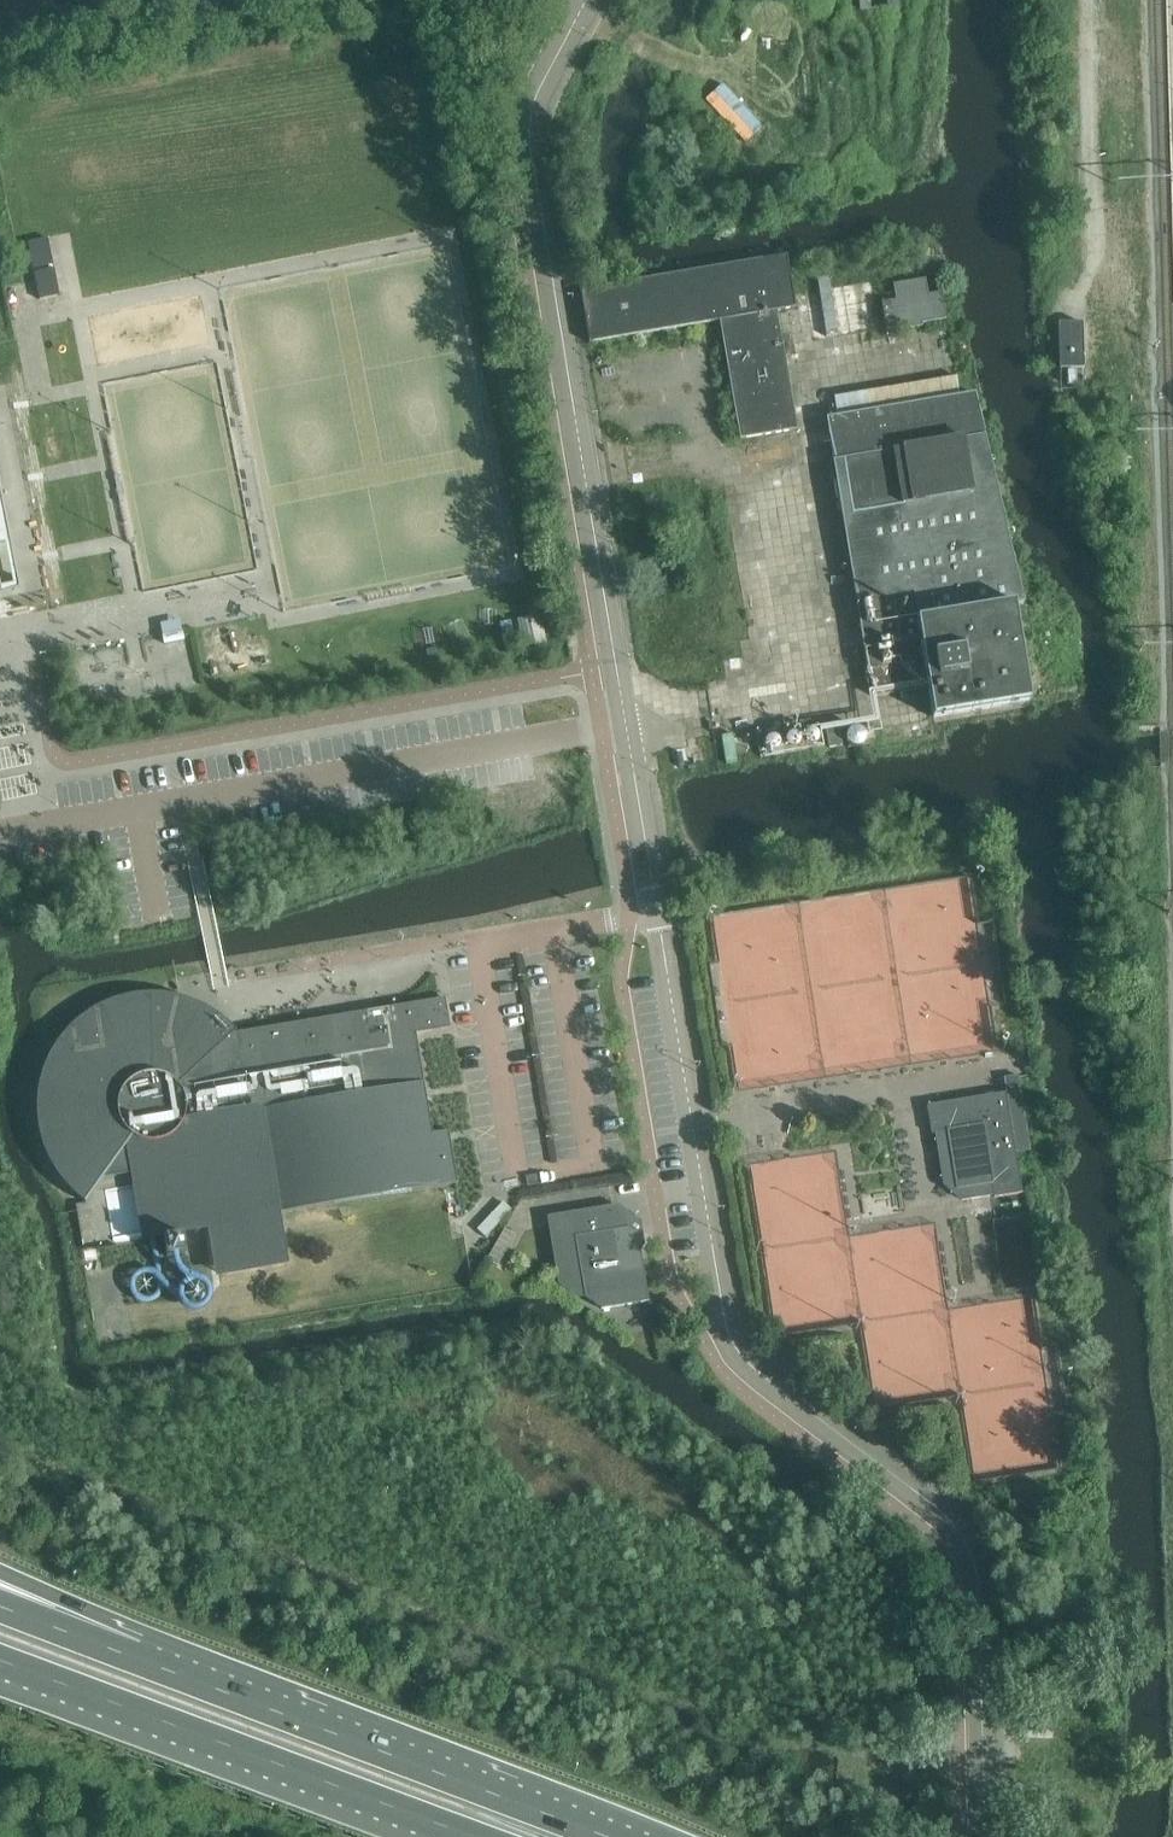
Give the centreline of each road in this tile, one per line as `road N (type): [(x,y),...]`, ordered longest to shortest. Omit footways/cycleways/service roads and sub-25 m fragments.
road 1 (unclassified): [(986,1836),(978,1577),(967,1543),(948,1517),(749,1363),(722,1303),(533,159),(538,91),(586,0)]
road 2 (motorway): [(608,1836),(133,1658)]
road 3 (motorway): [(104,1705),(464,1836)]
road 4 (motorway): [(133,1658),(0,1589)]
road 5 (motorway): [(133,1658),(0,1608)]

